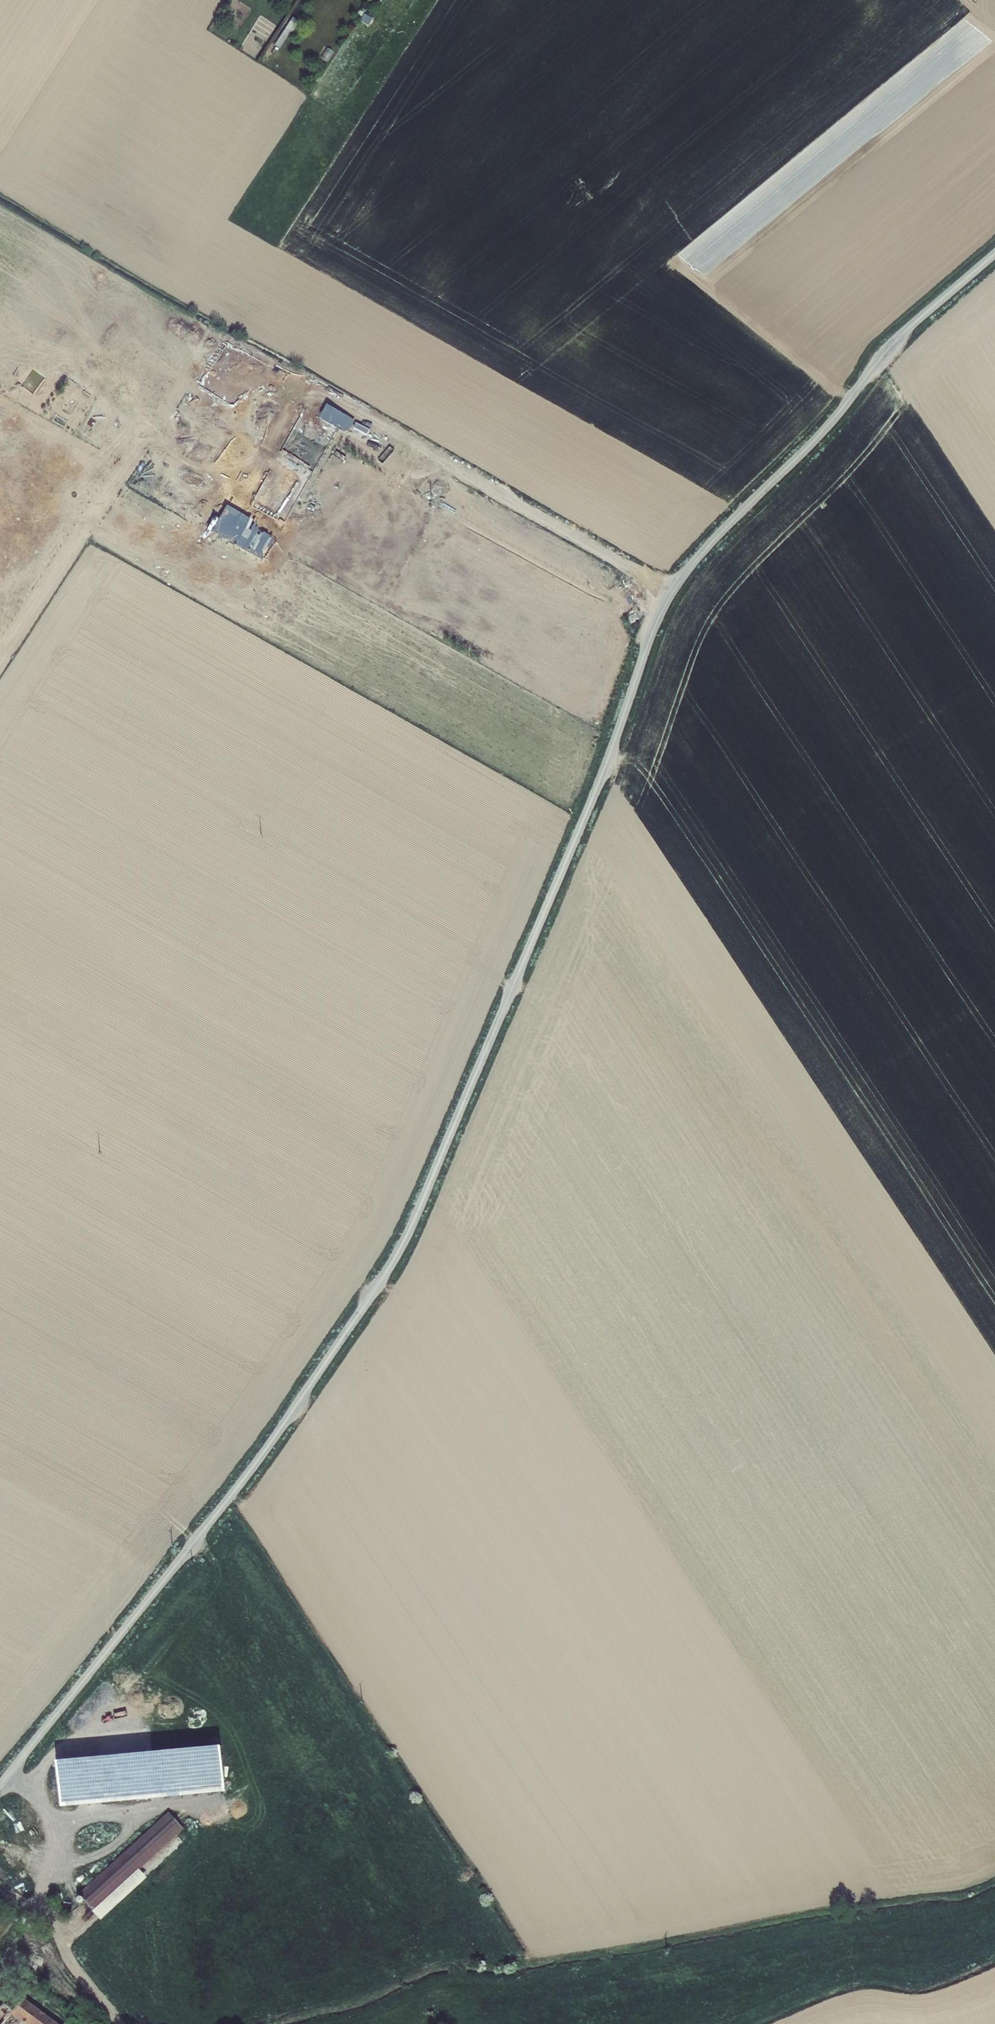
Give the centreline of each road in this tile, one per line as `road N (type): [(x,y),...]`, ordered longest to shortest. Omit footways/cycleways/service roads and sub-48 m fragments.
road 1 (unclassified): [(994,253),(894,342),(824,431),(675,587),(402,1245),(249,1472),(0,1786)]

